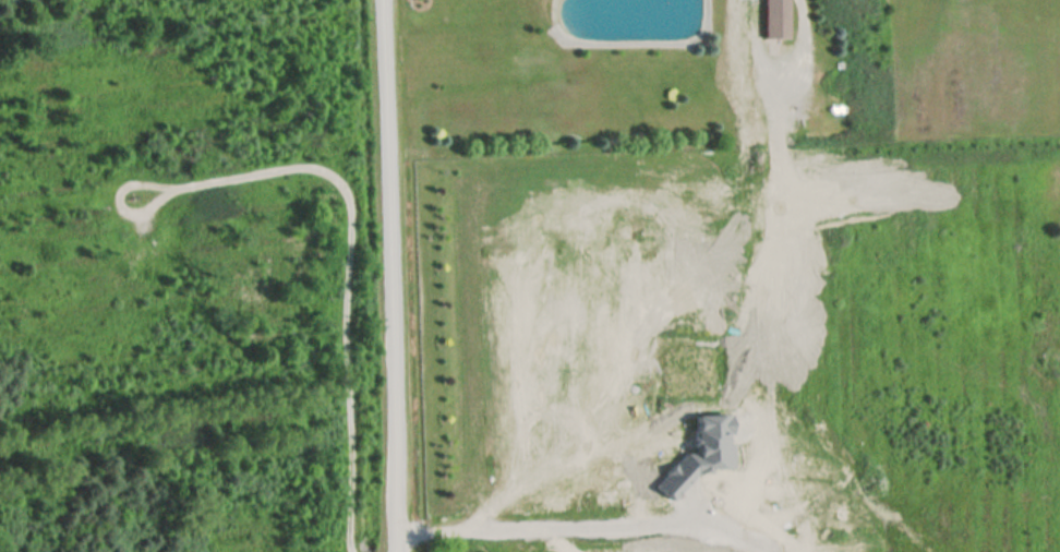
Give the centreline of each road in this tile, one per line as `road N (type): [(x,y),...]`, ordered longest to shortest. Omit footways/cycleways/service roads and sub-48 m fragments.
road 1 (residential): [(387,551),(378,0)]

